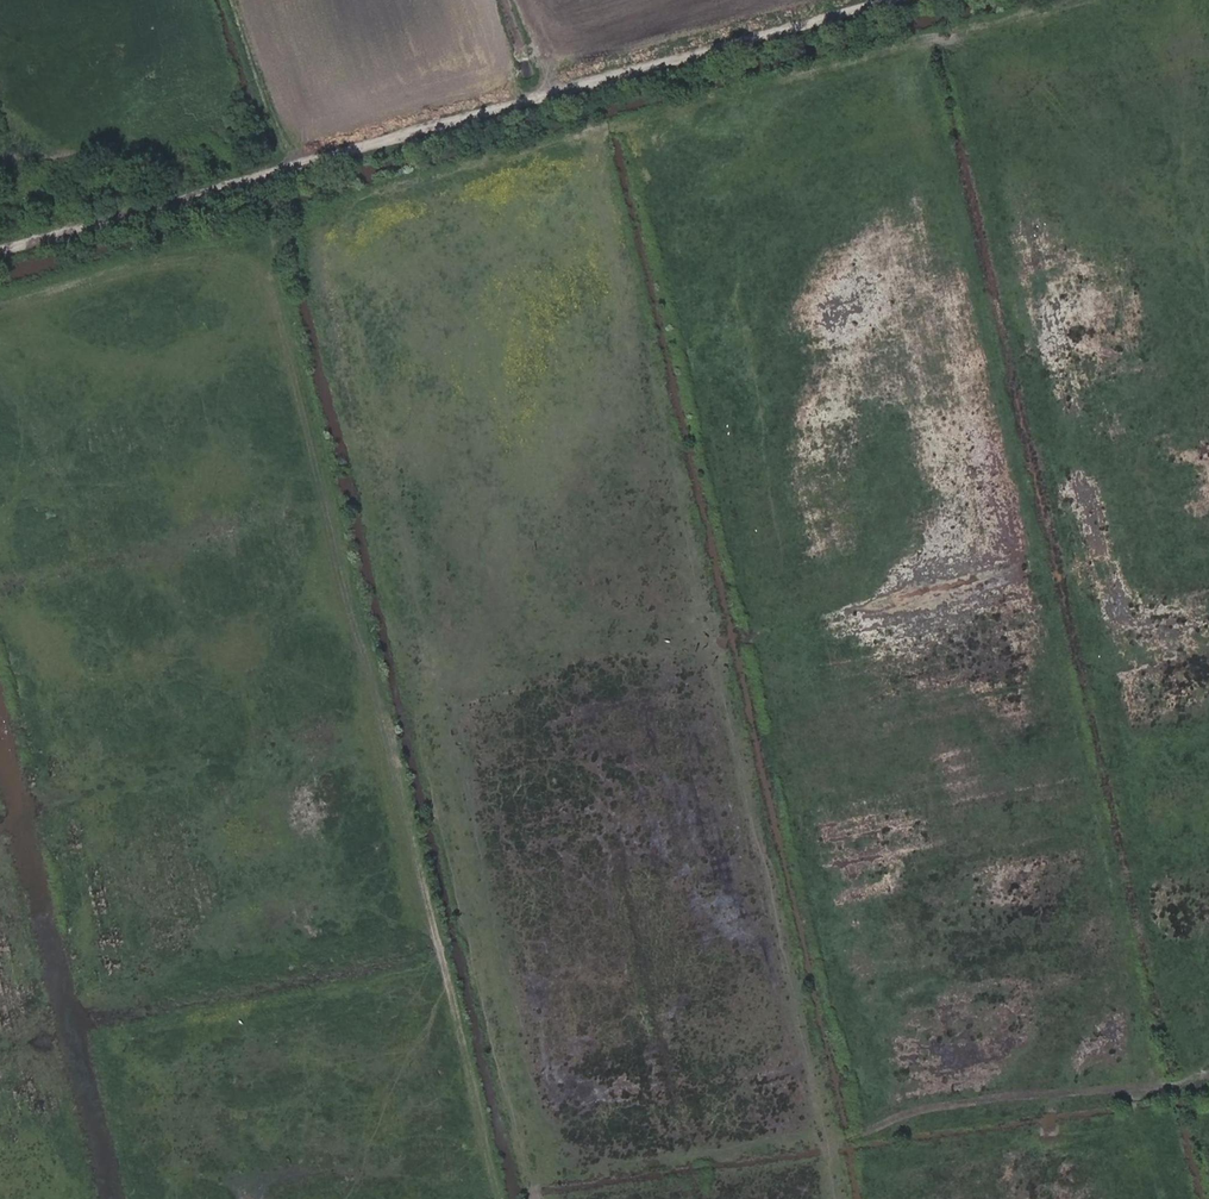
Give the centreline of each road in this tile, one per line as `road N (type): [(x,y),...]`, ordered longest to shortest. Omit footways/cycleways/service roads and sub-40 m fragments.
road 1 (track): [(898,0),(0,250)]

